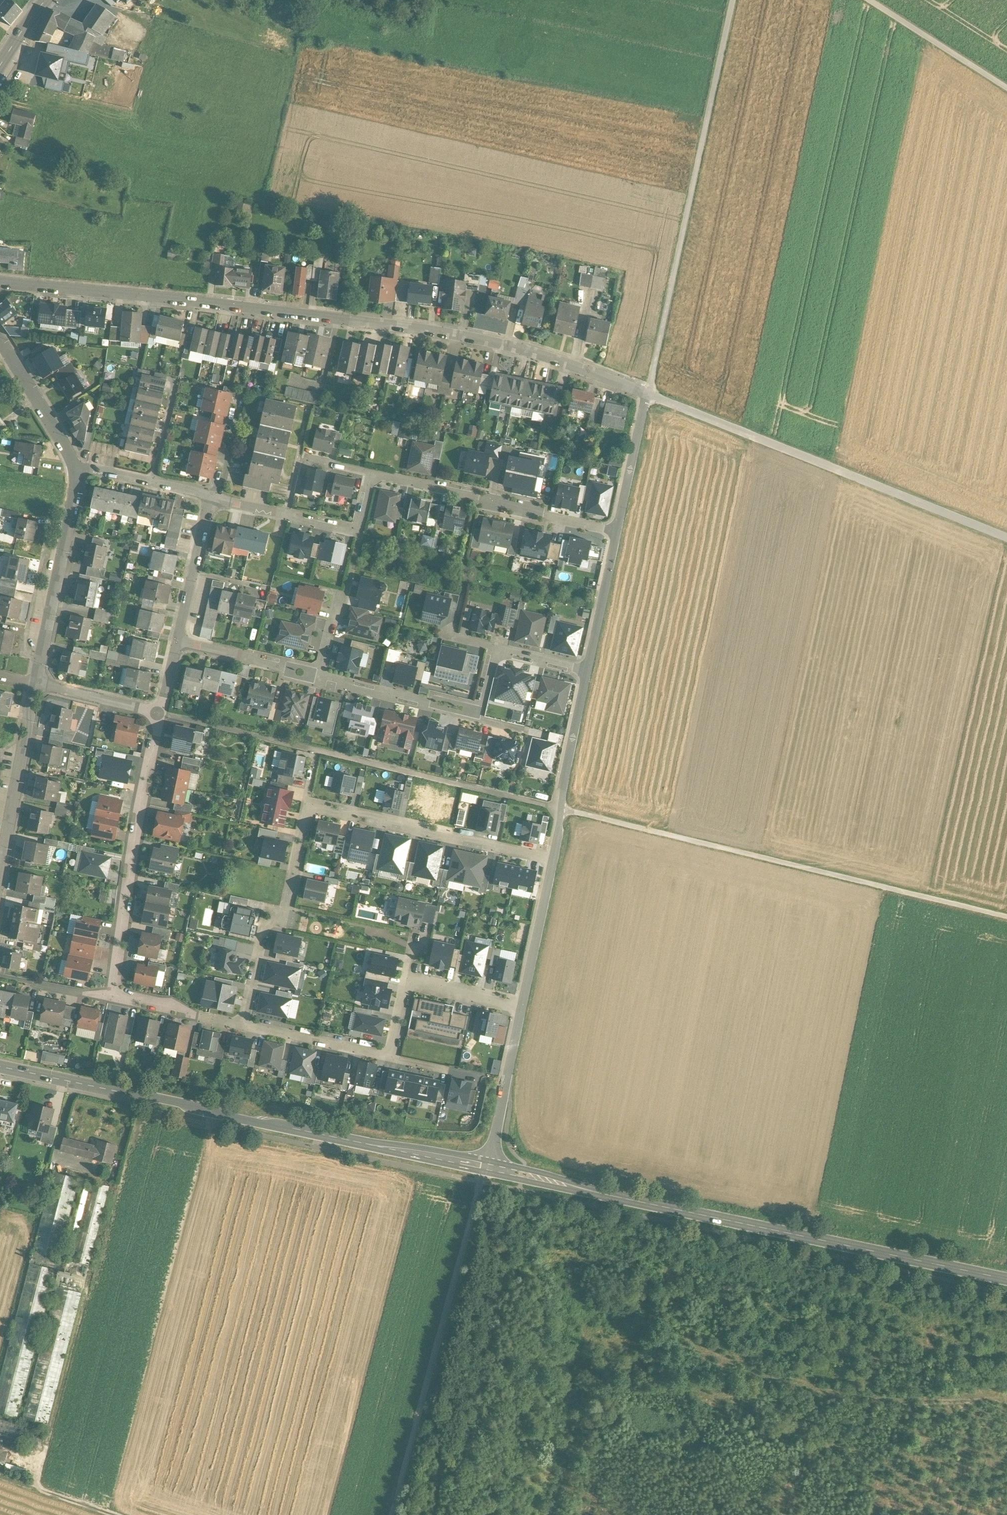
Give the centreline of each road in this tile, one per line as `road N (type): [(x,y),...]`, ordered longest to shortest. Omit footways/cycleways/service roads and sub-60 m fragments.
road 1 (residential): [(647,394),(533,351),(446,333),(0,281)]
road 2 (track): [(549,1514),(599,1376),(646,1343),(834,1390),(991,1396)]
road 3 (secondary): [(1006,1280),(485,1168)]
road 4 (secondary): [(485,1168),(0,1068)]
road 5 (residential): [(243,1023),(264,927),(287,910),(308,806),(550,860)]
road 6 (track): [(1006,918),(559,808)]
road 7 (track): [(647,394),(732,0)]
road 8 (unclassified): [(1006,538),(681,406)]
road 9 (track): [(392,1514),(479,1182)]
road 10 (residential): [(159,713),(112,993)]
road 11 (residential): [(372,472),(617,531)]
road 12 (residential): [(495,650),(478,717),(321,674)]
road 13 (residential): [(408,983),(393,1056),(243,1023)]
road 14 (residential): [(75,472),(35,683)]
road 15 (residential): [(210,497),(359,532),(372,472)]
road 16 (residential): [(550,860),(587,672)]
road 17 (residential): [(35,683),(0,863)]
road 18 (track): [(1006,90),(866,0)]
road 19 (residential): [(485,1168),(520,1007)]
road 20 (residential): [(0,340),(75,472)]
road 21 (residential): [(520,1007),(550,860)]
road 22 (residential): [(210,497),(178,640)]
road 23 (residential): [(587,672),(617,531)]
road 24 (residential): [(617,531),(647,394)]
road 25 (residential): [(75,472),(210,497)]
road 26 (residential): [(159,713),(35,683)]

